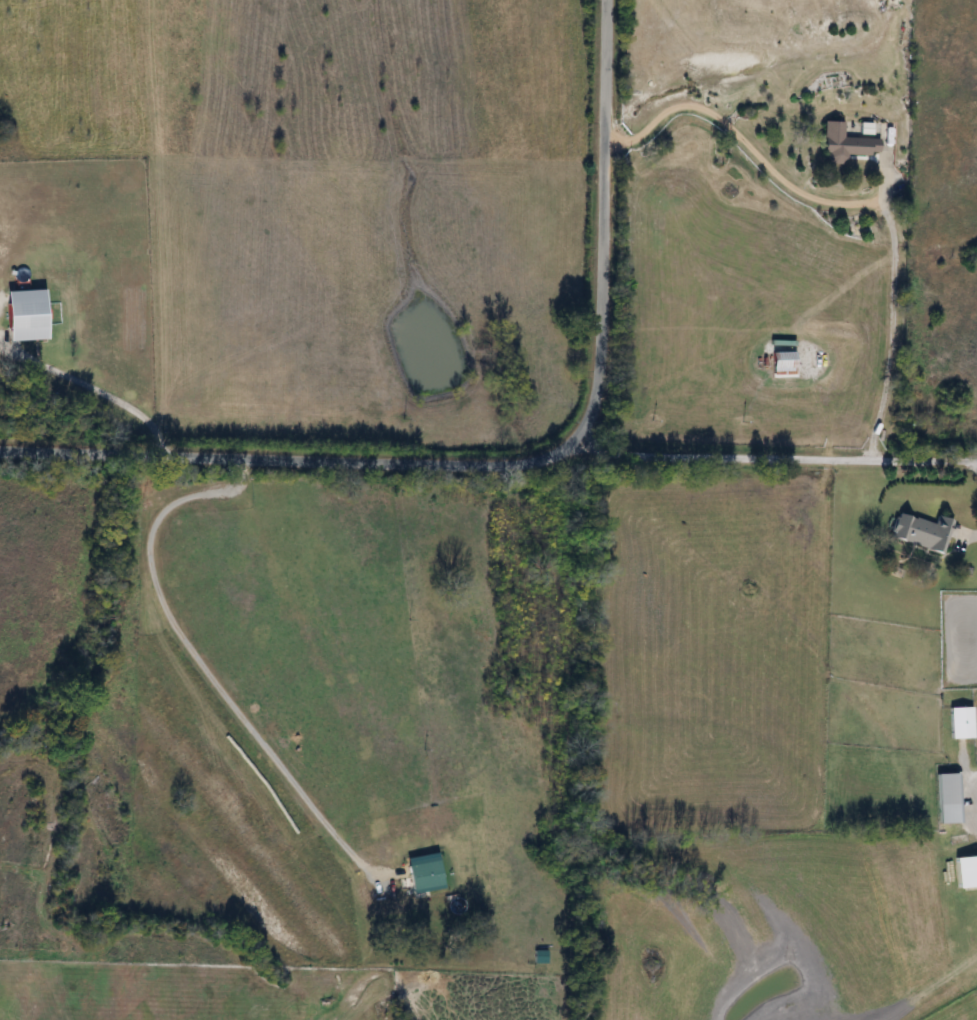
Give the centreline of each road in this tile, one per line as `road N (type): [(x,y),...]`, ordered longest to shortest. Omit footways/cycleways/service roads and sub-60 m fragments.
road 1 (residential): [(576,442),(548,459),(513,464),(0,451)]
road 2 (residential): [(576,442),(597,399),(606,0)]
road 3 (residential): [(976,458),(631,458),(587,454),(576,442)]

